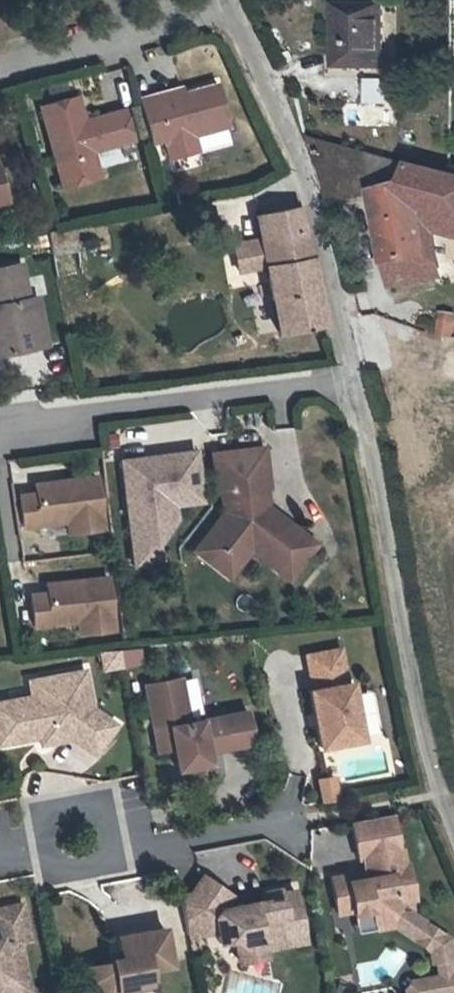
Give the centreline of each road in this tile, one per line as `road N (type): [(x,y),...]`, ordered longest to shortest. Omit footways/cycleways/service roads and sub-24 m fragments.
road 1 (unclassified): [(352,386),(438,793),(453,827)]
road 2 (unclassified): [(230,0),(311,185),(352,386)]
road 3 (residential): [(352,386),(22,428)]
road 4 (residential): [(0,860),(84,843),(151,847),(291,821)]
road 5 (residential): [(228,0),(0,58)]

